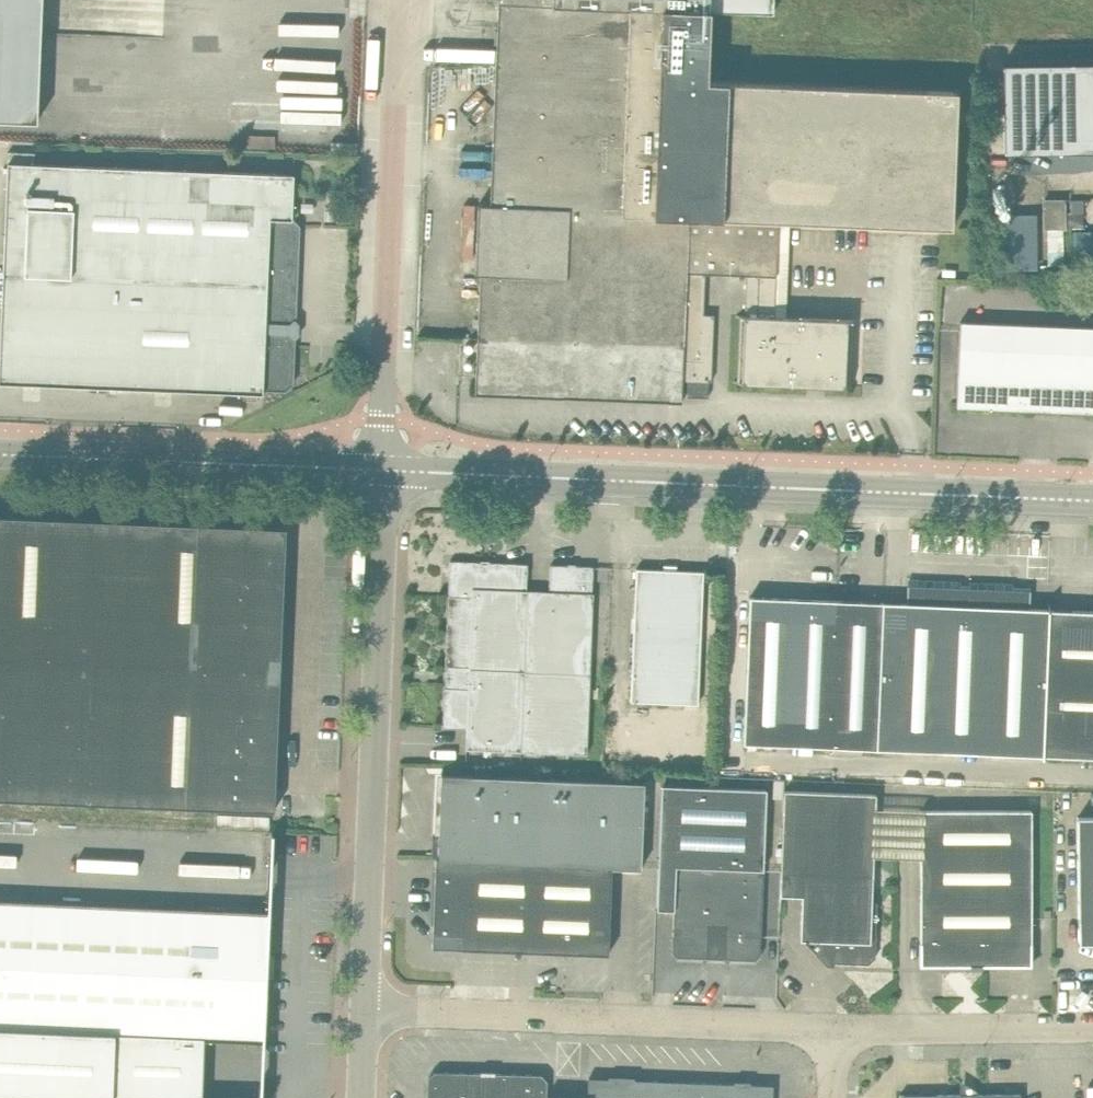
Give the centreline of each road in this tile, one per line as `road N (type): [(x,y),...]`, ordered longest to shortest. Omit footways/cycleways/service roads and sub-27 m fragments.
road 1 (secondary): [(1092,500),(383,469)]
road 2 (unclassified): [(367,1011),(383,469)]
road 3 (unclassified): [(383,469),(398,0)]
road 4 (unclassified): [(367,1011),(831,1028)]
road 5 (secondary): [(383,469),(0,454)]
road 6 (unclassified): [(831,1028),(1092,1025)]

